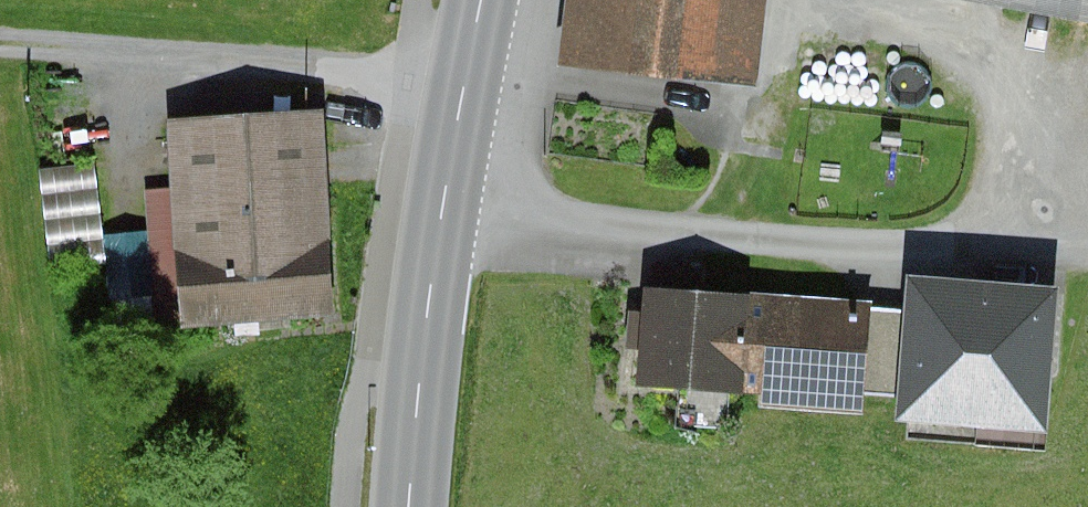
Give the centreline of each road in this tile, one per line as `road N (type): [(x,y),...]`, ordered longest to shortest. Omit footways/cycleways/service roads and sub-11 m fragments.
road 1 (track): [(444,205),(673,235),(886,247),(977,235),(1014,203),(1021,127),(997,75)]
road 2 (primary): [(412,506),(444,205),(484,0)]
road 3 (track): [(466,87),(0,46)]

